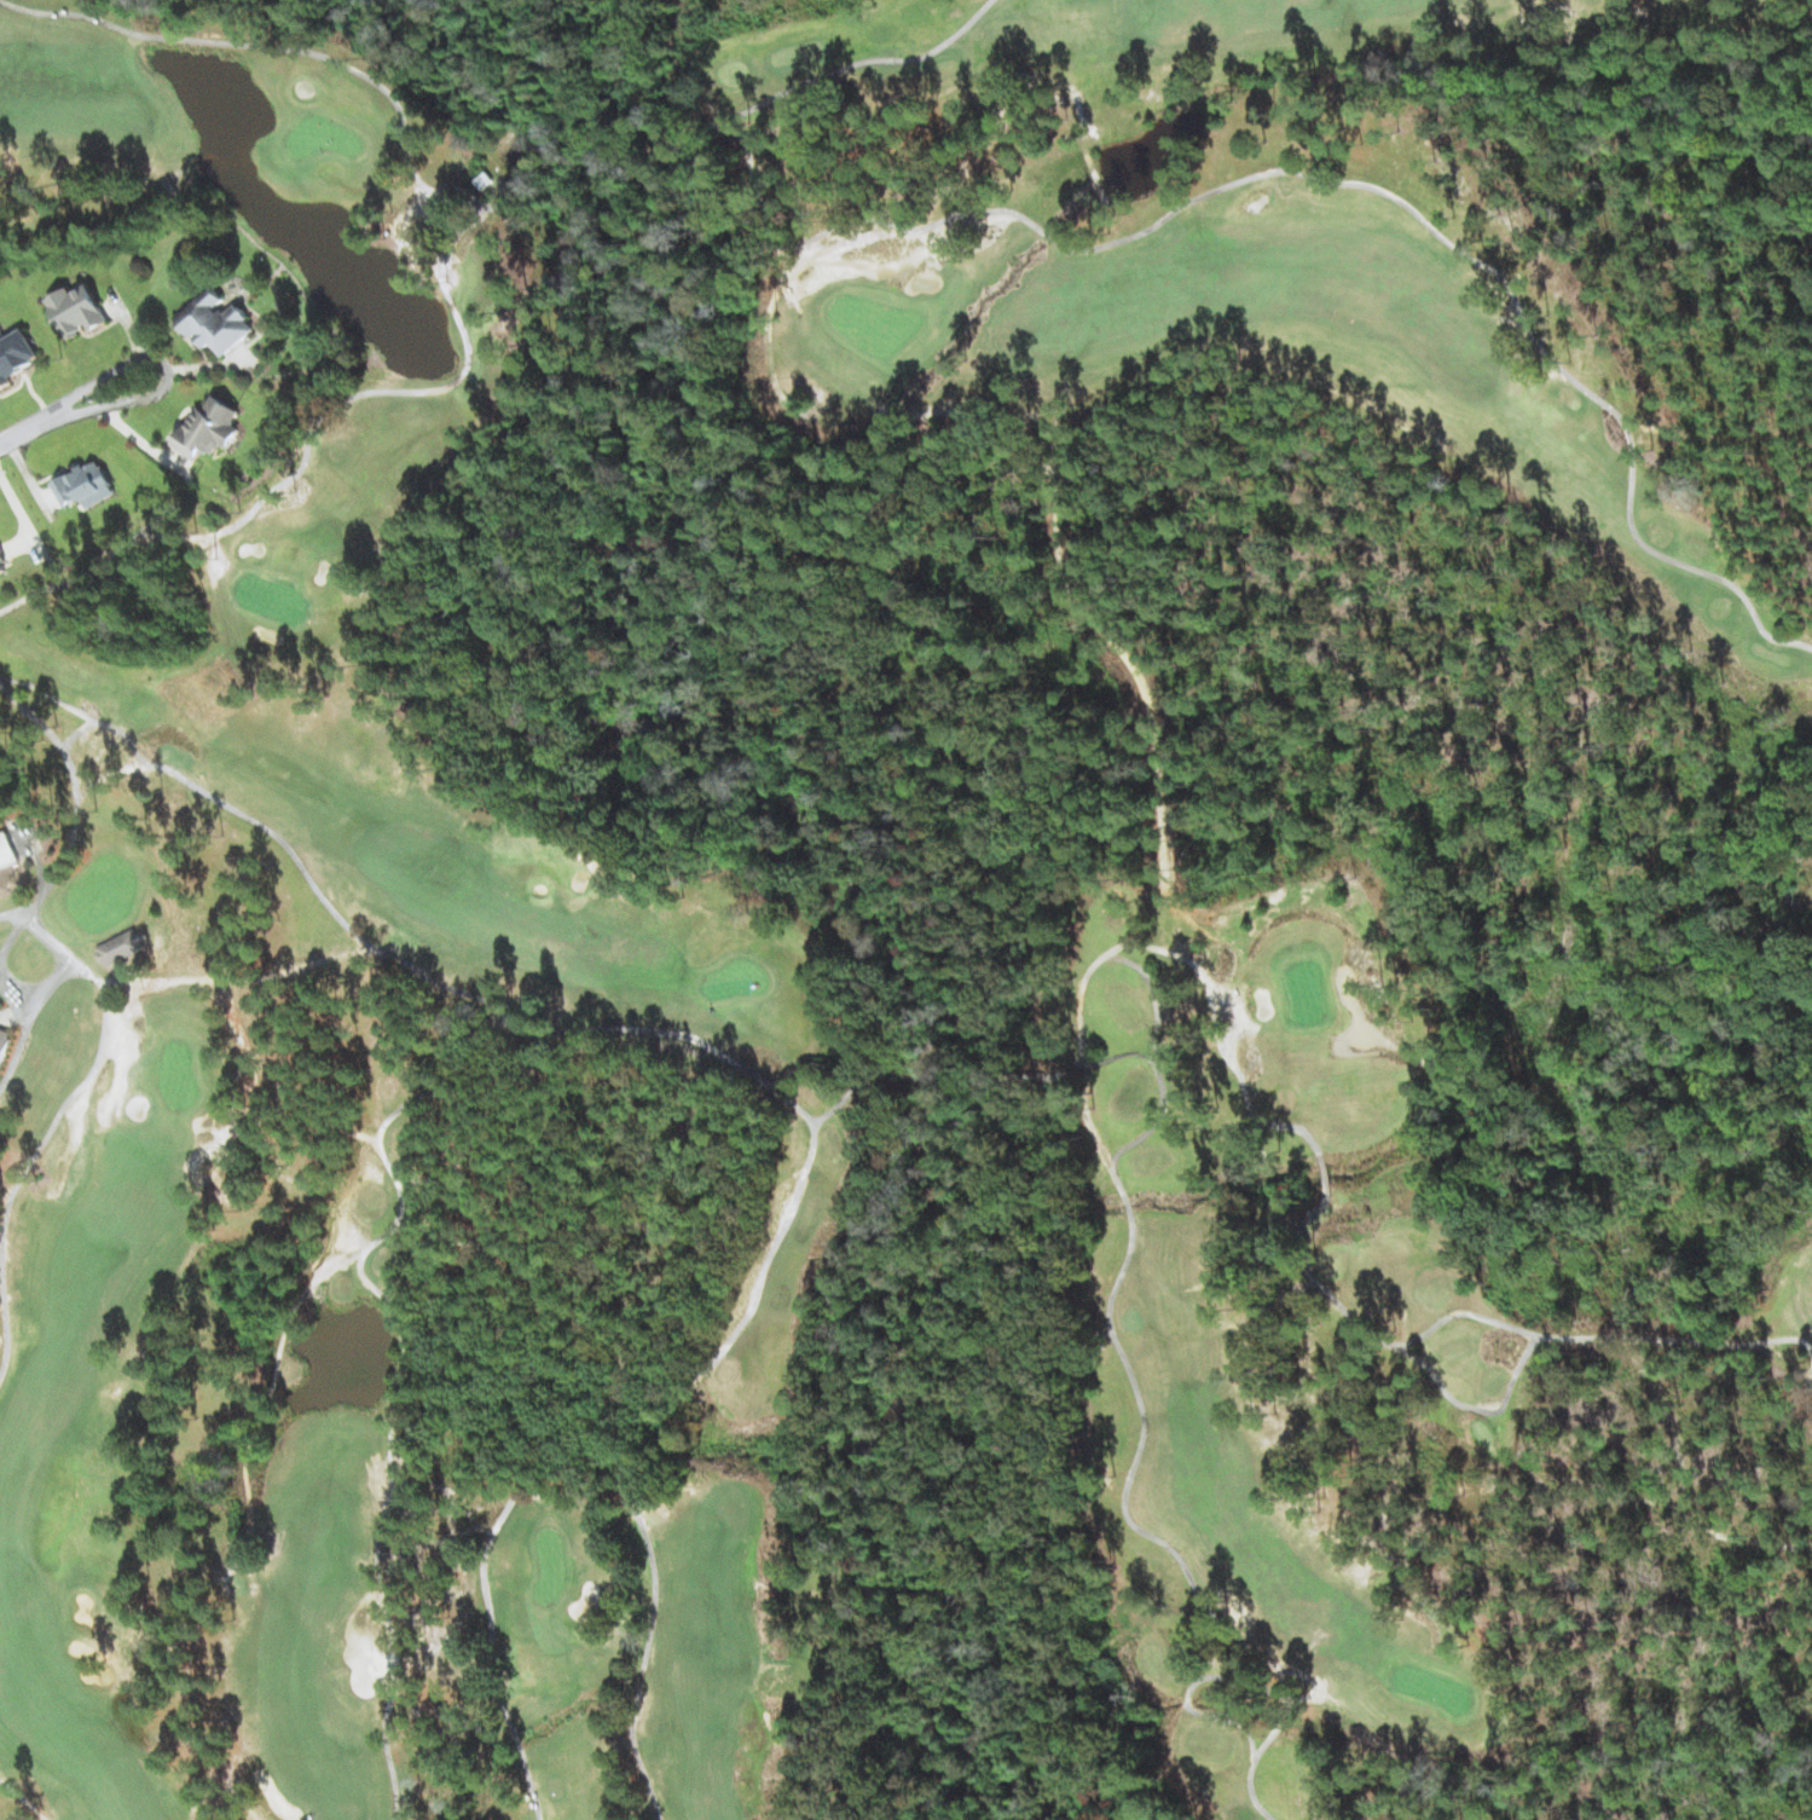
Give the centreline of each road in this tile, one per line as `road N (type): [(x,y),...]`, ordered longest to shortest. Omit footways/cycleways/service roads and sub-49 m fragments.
road 1 (residential): [(80,386),(53,405),(150,386),(161,369),(147,352),(80,386)]

